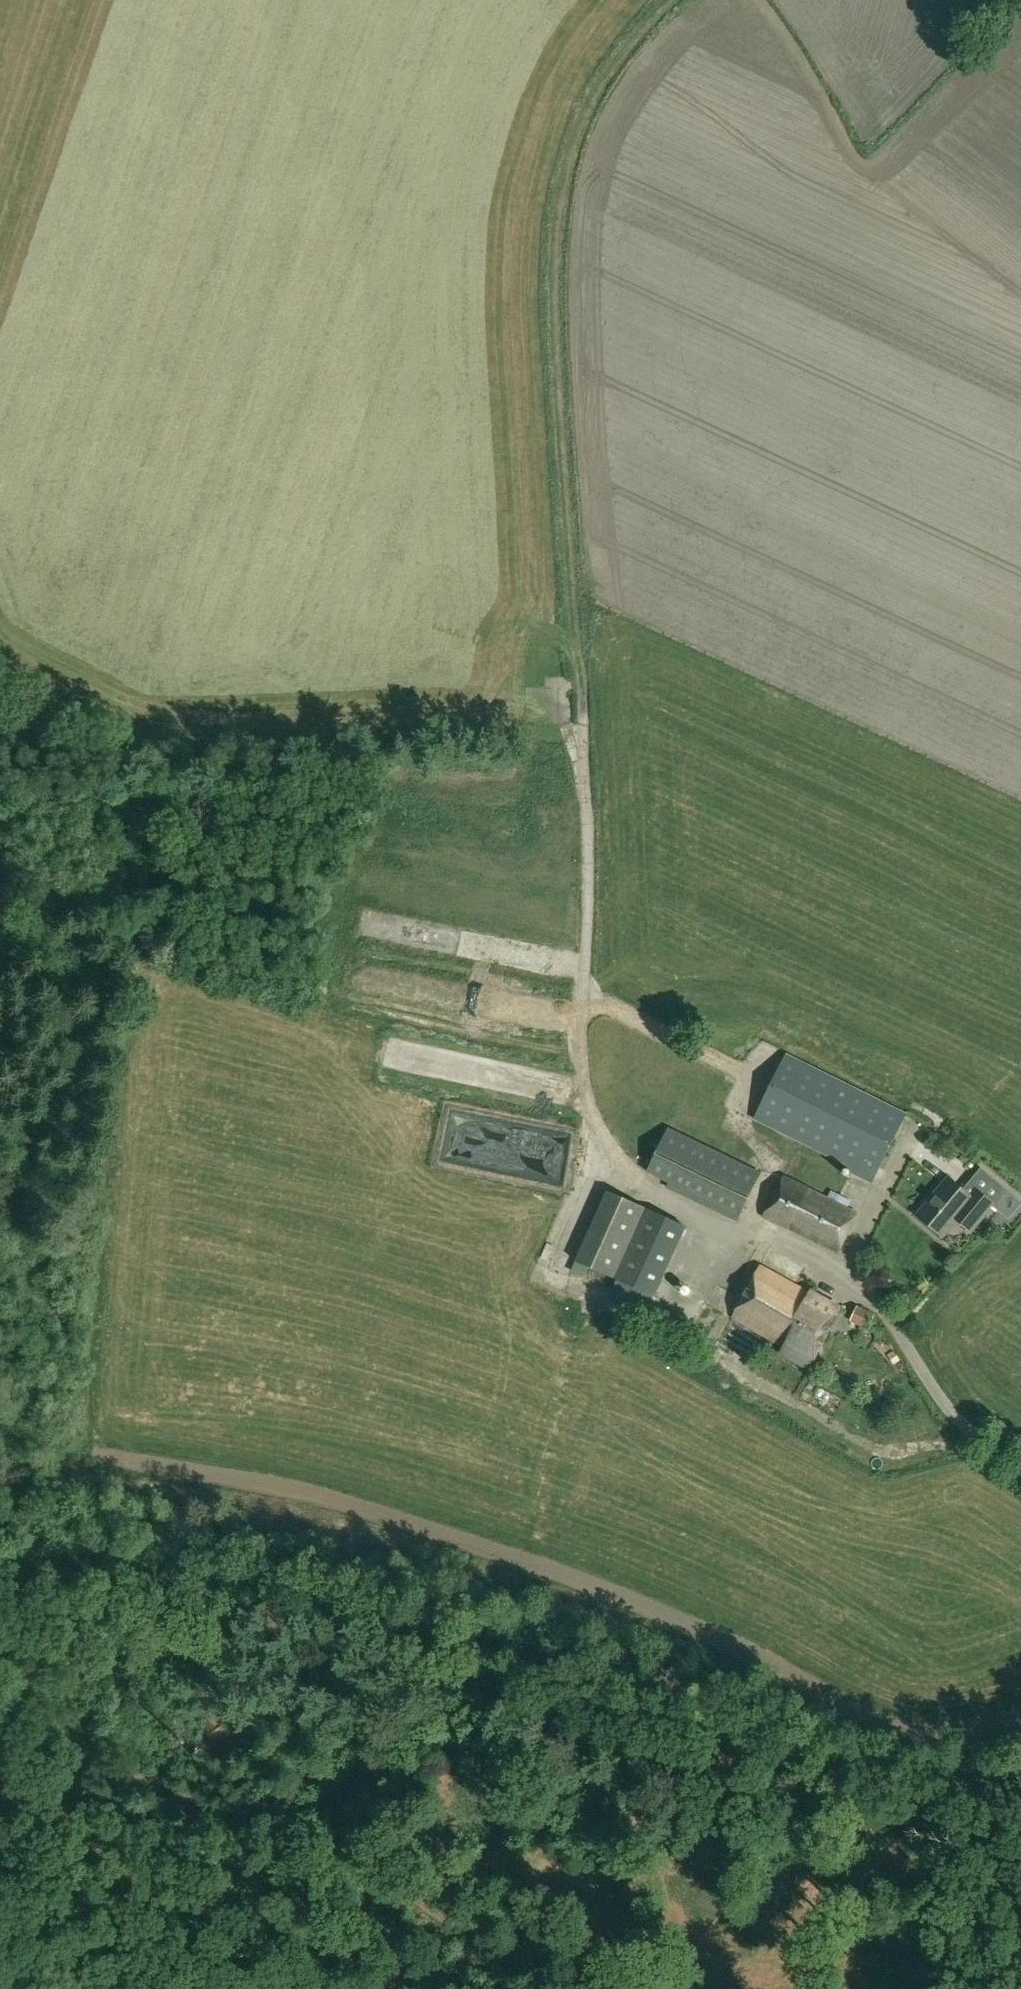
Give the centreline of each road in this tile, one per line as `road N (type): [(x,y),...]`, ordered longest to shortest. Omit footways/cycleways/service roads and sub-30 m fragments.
road 1 (track): [(545,1988),(0,1741)]

